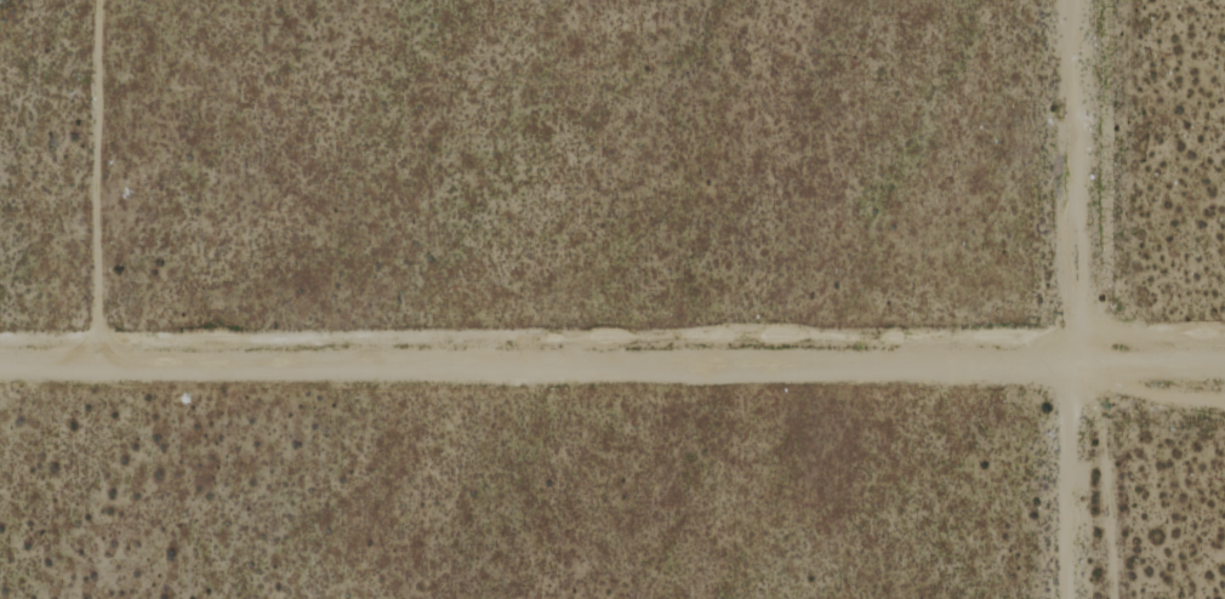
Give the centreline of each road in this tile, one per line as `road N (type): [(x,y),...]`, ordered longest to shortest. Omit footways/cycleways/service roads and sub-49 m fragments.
road 1 (track): [(1069,332),(0,343)]
road 2 (track): [(96,341),(96,0)]
road 3 (track): [(1069,332),(1067,0)]
road 4 (track): [(1069,598),(1069,332)]
road 5 (track): [(1224,332),(1069,332)]

